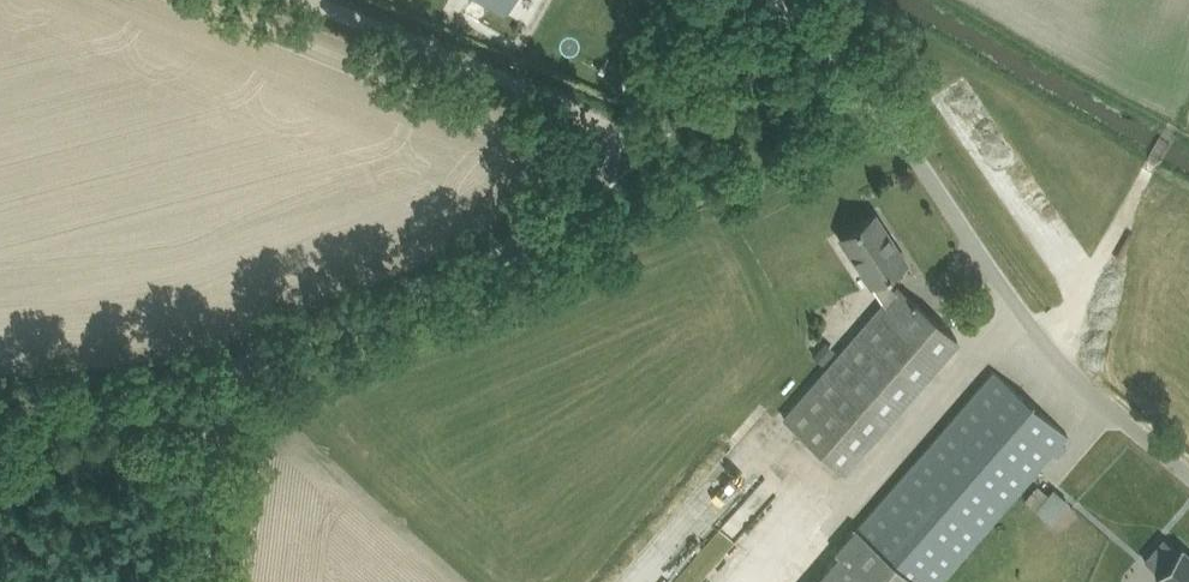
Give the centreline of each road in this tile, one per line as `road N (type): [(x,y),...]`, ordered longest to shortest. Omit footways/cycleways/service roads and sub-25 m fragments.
road 1 (unclassified): [(214,581),(245,409),(288,356),(448,307),(525,269),(572,237),(655,140)]
road 2 (unclassified): [(1188,492),(1090,410),(841,81),(739,0)]
road 3 (unclassified): [(655,140),(311,0)]
road 4 (track): [(1044,350),(1188,94)]
road 5 (unclassified): [(655,140),(715,0)]

